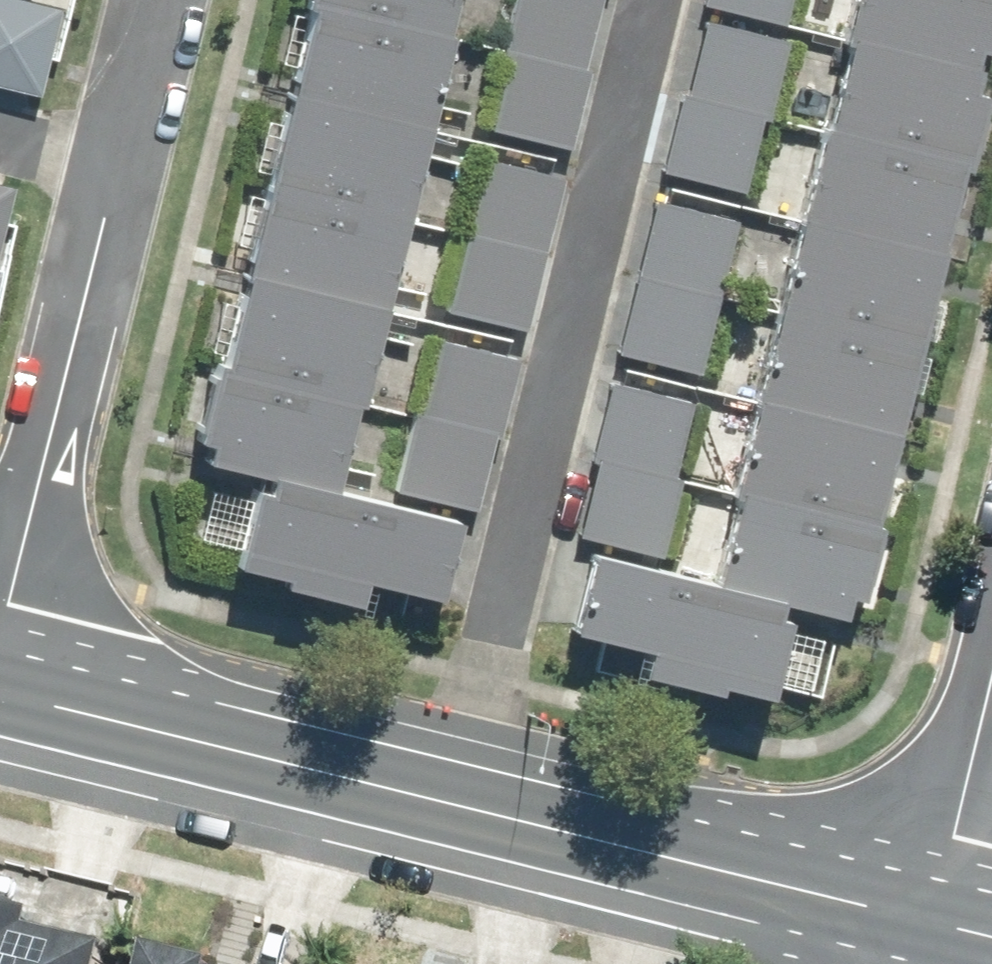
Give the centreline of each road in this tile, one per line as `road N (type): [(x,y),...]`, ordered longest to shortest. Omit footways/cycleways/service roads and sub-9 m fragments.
road 1 (residential): [(657,0),(463,798)]
road 2 (residential): [(110,161),(0,654)]
road 3 (secondary): [(463,798),(934,915)]
road 4 (secondary): [(0,688),(463,798)]
road 5 (residential): [(991,678),(934,915)]
road 6 (residential): [(148,0),(110,161)]

